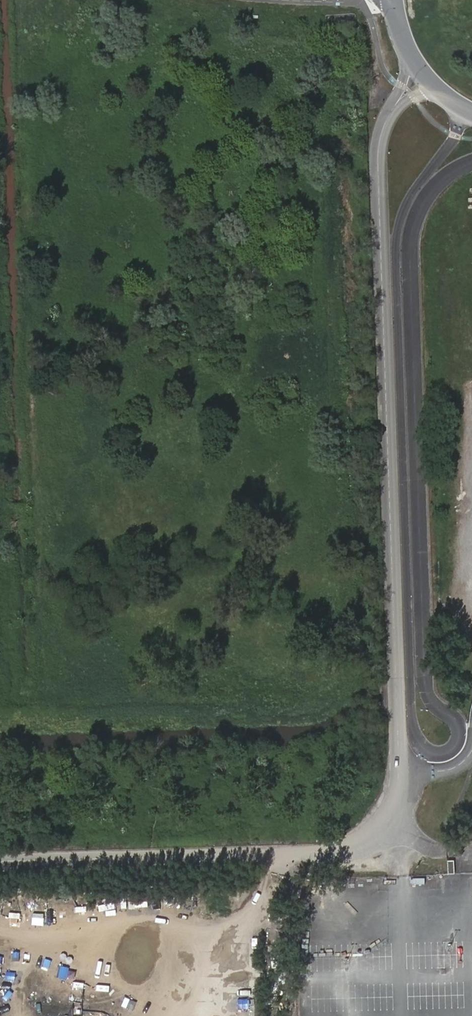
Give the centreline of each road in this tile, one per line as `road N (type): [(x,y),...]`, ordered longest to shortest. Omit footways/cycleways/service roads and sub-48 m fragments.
road 1 (residential): [(394,107),(379,158),(395,793),(376,826),(331,849),(0,860)]

